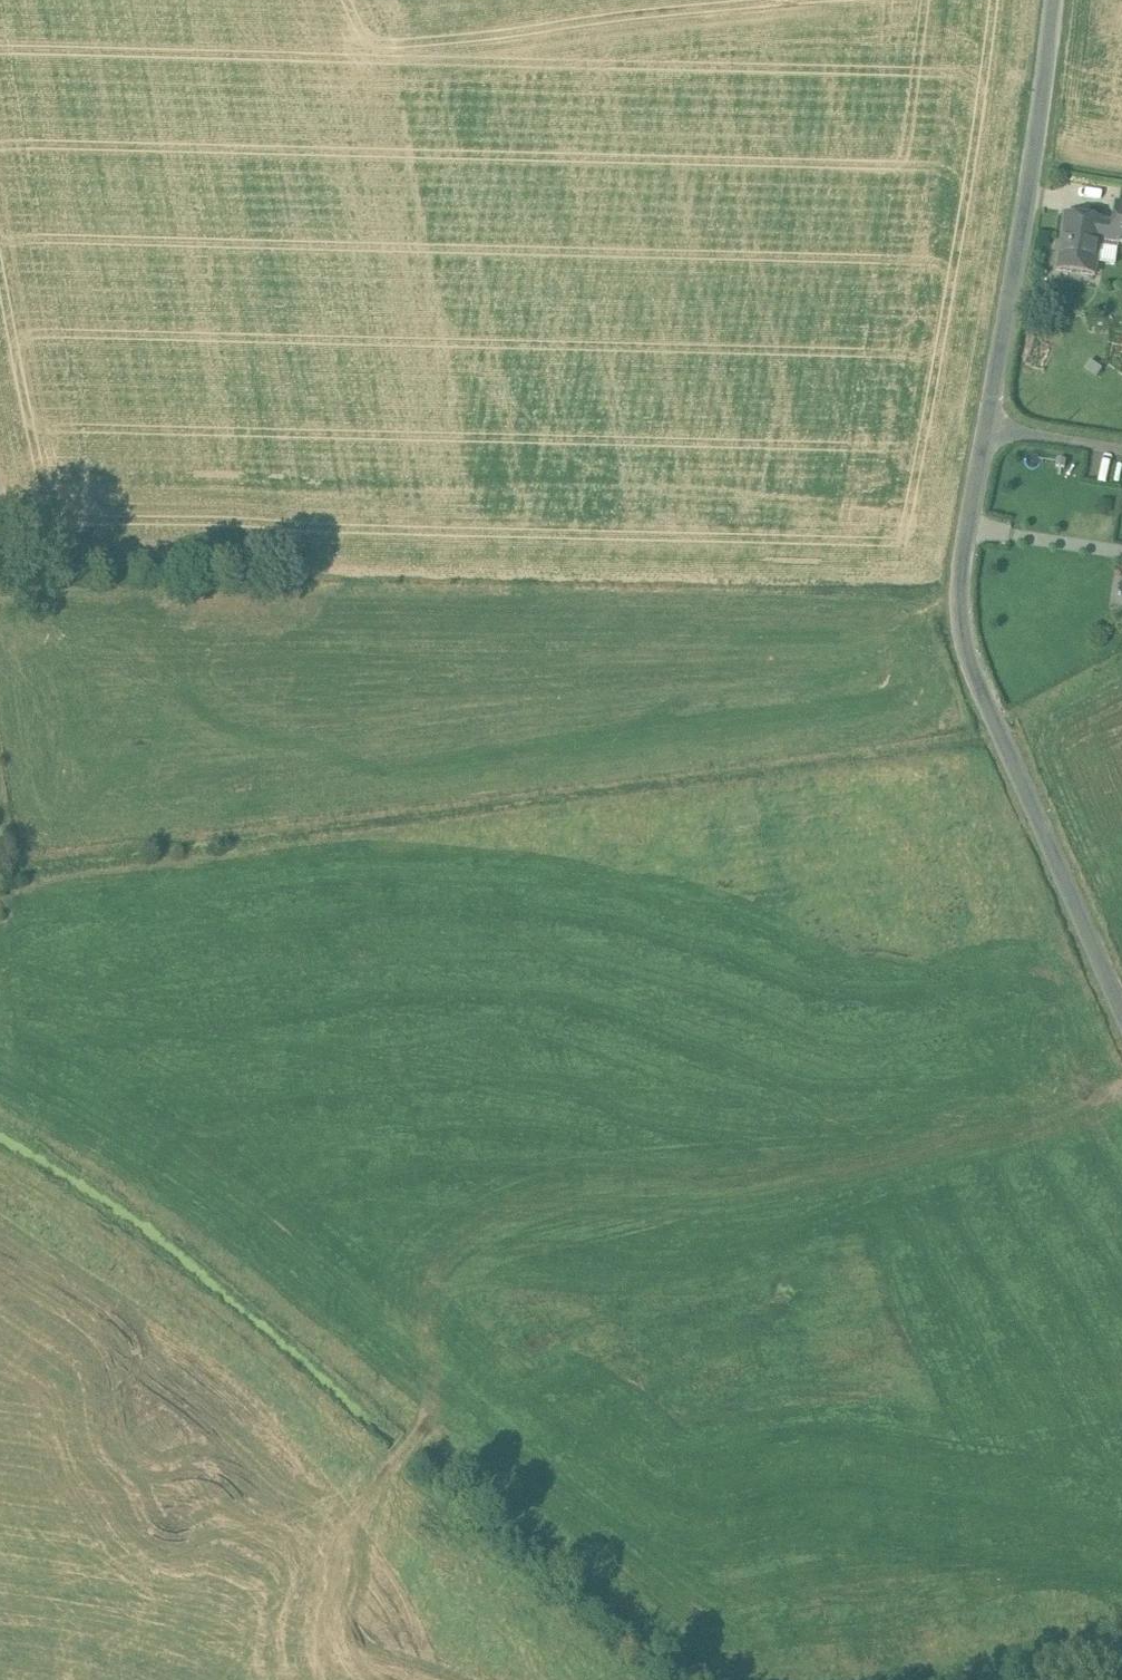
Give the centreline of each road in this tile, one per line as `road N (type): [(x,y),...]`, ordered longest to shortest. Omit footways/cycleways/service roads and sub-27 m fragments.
road 1 (unclassified): [(1060,0),(960,602),(982,695),(1121,994)]

